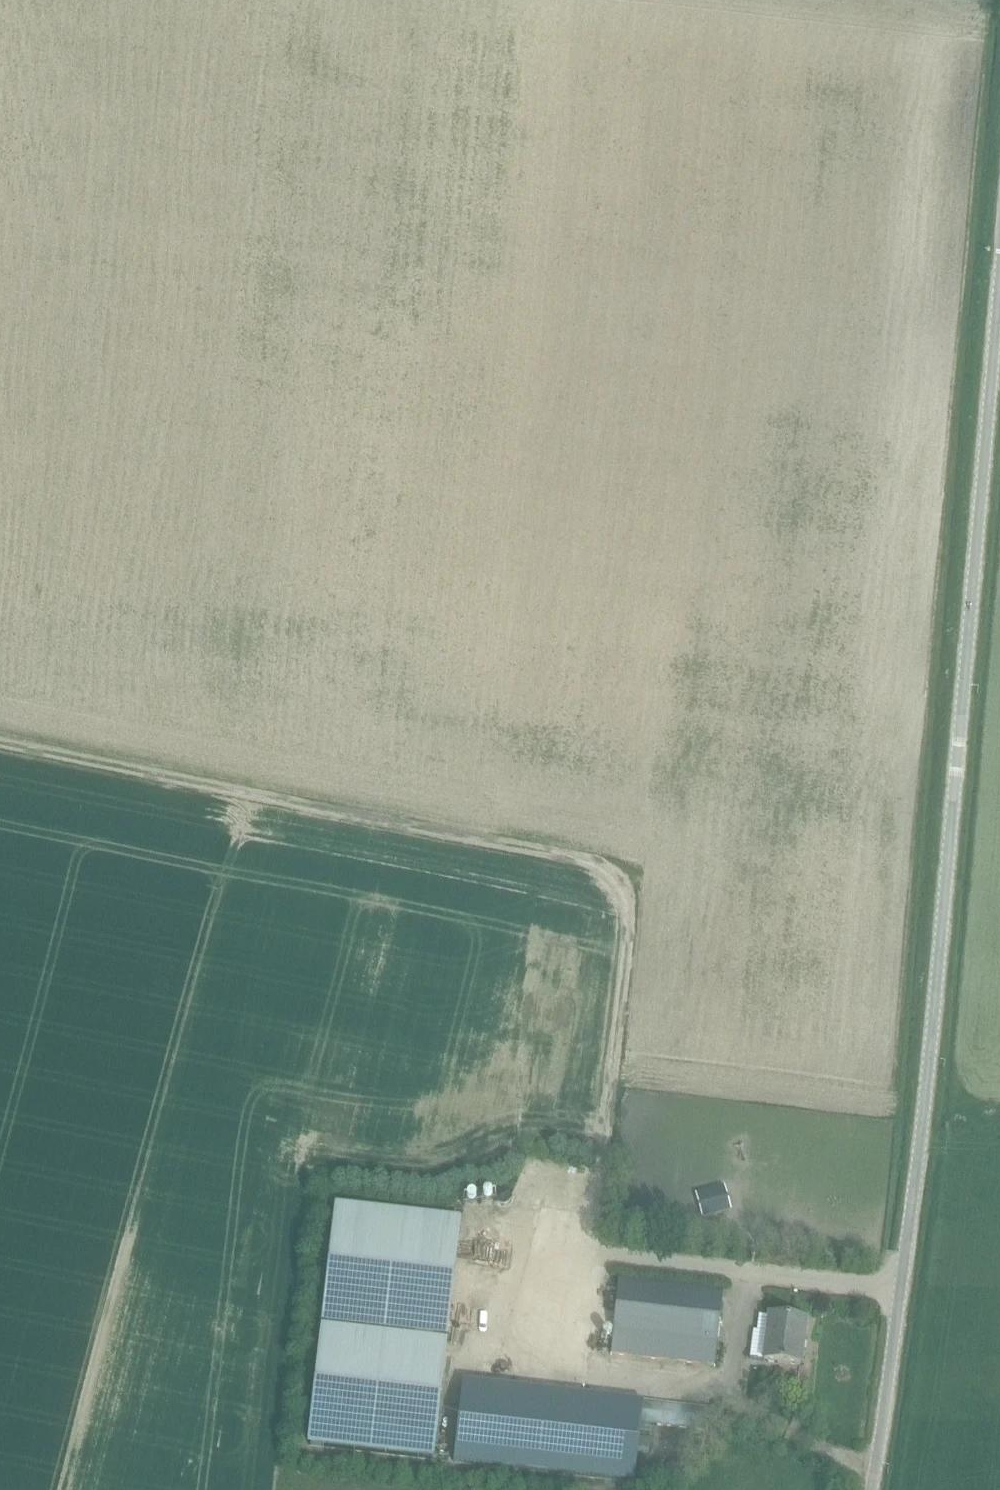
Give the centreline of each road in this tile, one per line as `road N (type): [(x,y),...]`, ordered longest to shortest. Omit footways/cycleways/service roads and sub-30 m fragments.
road 1 (unclassified): [(872,1489),(922,1134),(999,279)]

